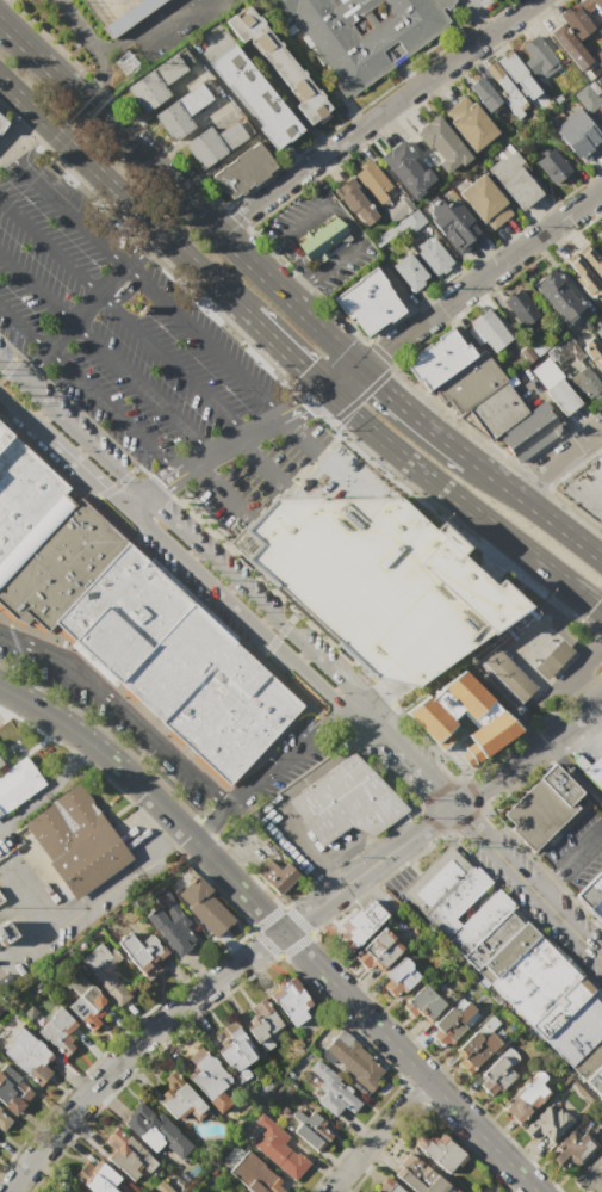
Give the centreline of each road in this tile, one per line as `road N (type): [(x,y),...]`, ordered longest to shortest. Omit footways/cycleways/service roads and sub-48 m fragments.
road 1 (secondary): [(537,1191),(139,786),(85,740),(0,687)]
road 2 (residential): [(453,808),(163,1023),(77,1105),(6,1191)]
road 3 (primary): [(360,366),(0,22)]
road 4 (residential): [(217,230),(538,0)]
road 5 (primary): [(327,391),(601,608)]
road 6 (primary): [(0,80),(247,314)]
road 7 (residential): [(327,391),(601,191)]
road 8 (tertiary): [(119,505),(325,693),(354,709)]
road 9 (tertiary): [(354,709),(341,679),(142,492)]
road 10 (tertiary): [(601,961),(453,808)]
road 11 (tertiary): [(142,492),(7,366)]
road 12 (residential): [(225,804),(354,709)]
road 13 (primary): [(601,558),(477,464)]
road 14 (primary): [(477,464),(360,366)]
road 15 (residential): [(426,1079),(330,1191)]

